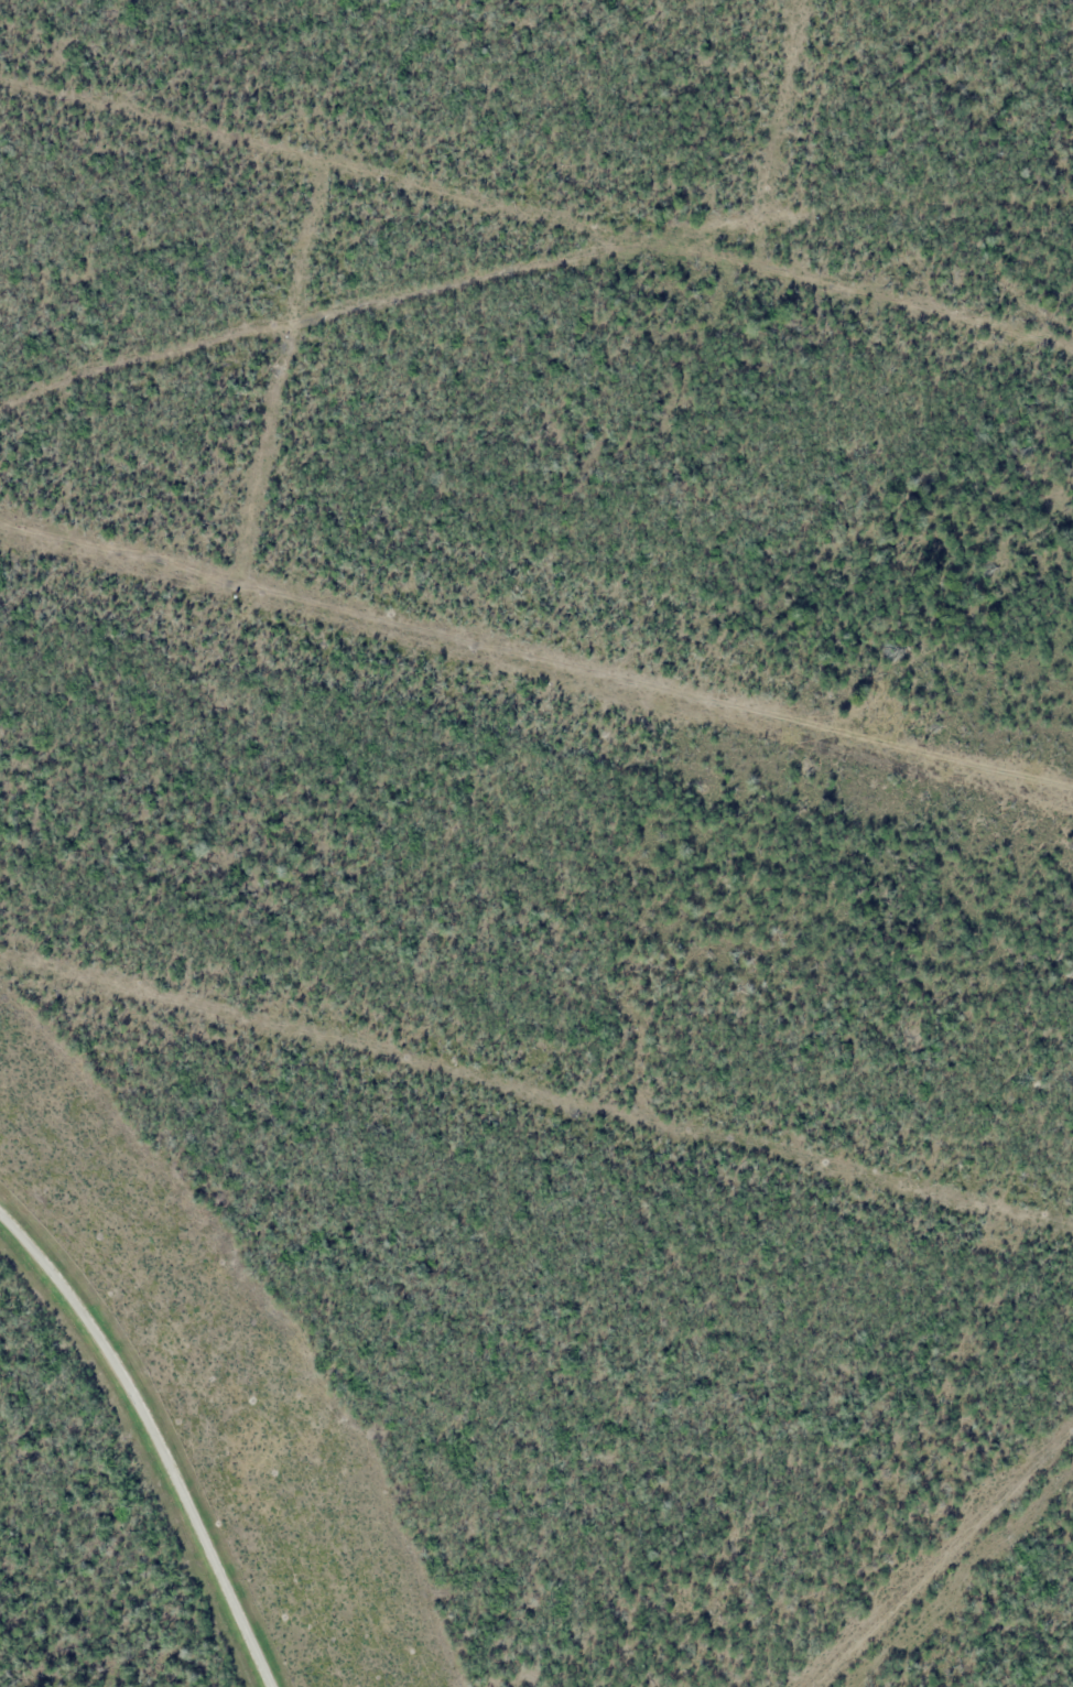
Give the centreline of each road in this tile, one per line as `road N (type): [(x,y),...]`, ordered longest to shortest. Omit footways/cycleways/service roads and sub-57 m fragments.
road 1 (residential): [(276,1686),(143,1404),(93,1320),(0,1208)]

